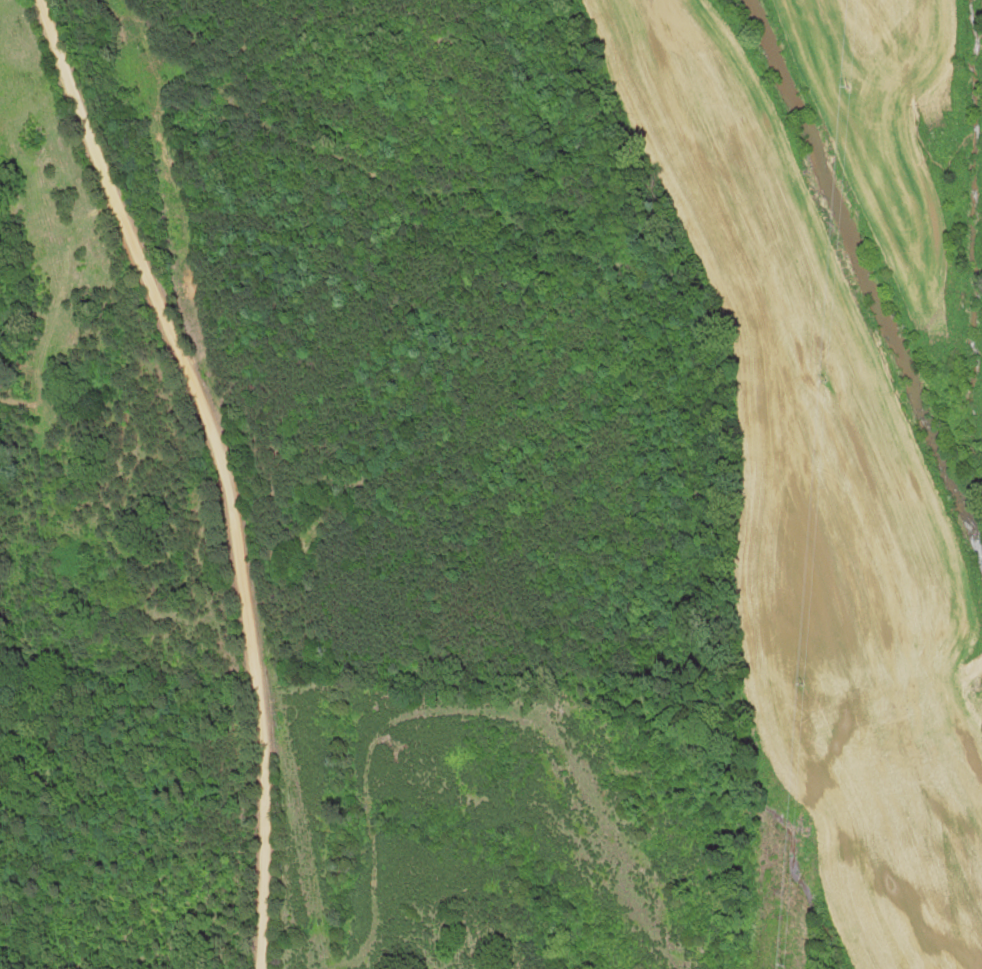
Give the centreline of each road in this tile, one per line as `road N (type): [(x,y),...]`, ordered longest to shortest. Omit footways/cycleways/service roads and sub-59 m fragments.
road 1 (residential): [(263,968),(268,804),(260,666),(219,436),(47,0)]

